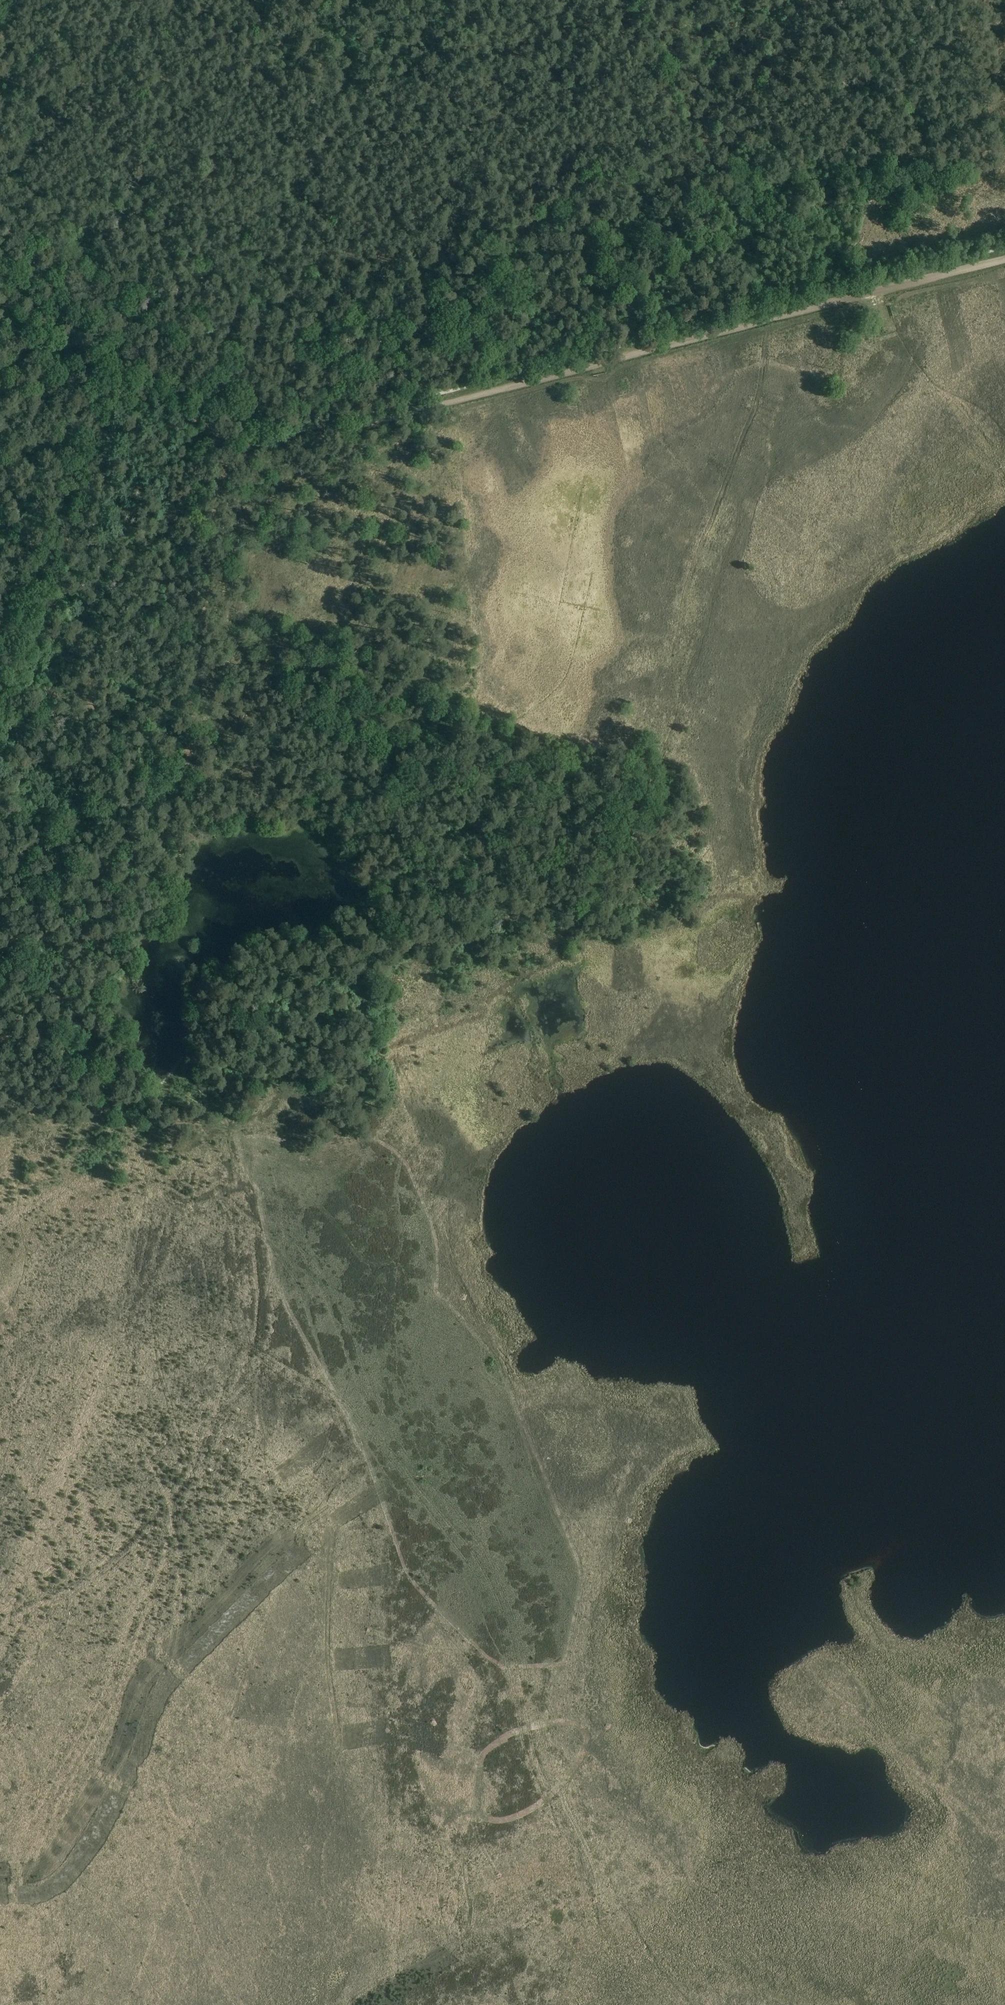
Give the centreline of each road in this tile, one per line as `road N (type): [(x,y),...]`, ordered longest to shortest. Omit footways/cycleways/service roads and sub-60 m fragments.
road 1 (track): [(1004,260),(305,440),(263,442),(227,431)]
road 2 (track): [(227,431),(0,337)]
road 3 (track): [(380,0),(318,23),(256,27),(187,54)]

